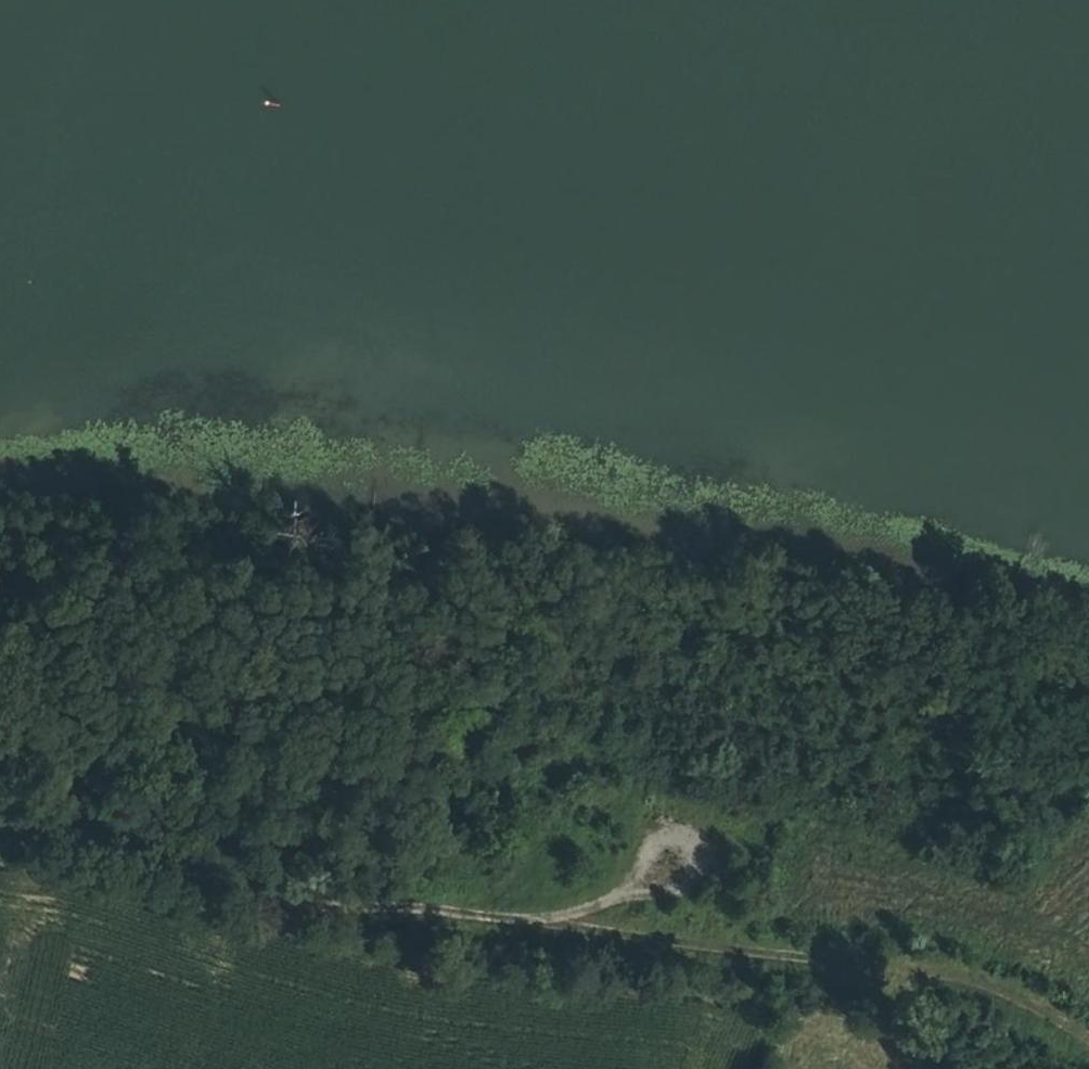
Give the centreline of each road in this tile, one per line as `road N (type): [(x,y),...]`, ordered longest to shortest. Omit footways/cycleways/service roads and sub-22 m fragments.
road 1 (track): [(0,829),(299,904),(541,920),(612,901),(678,862)]
road 2 (track): [(541,920),(982,986),(1088,1040)]

